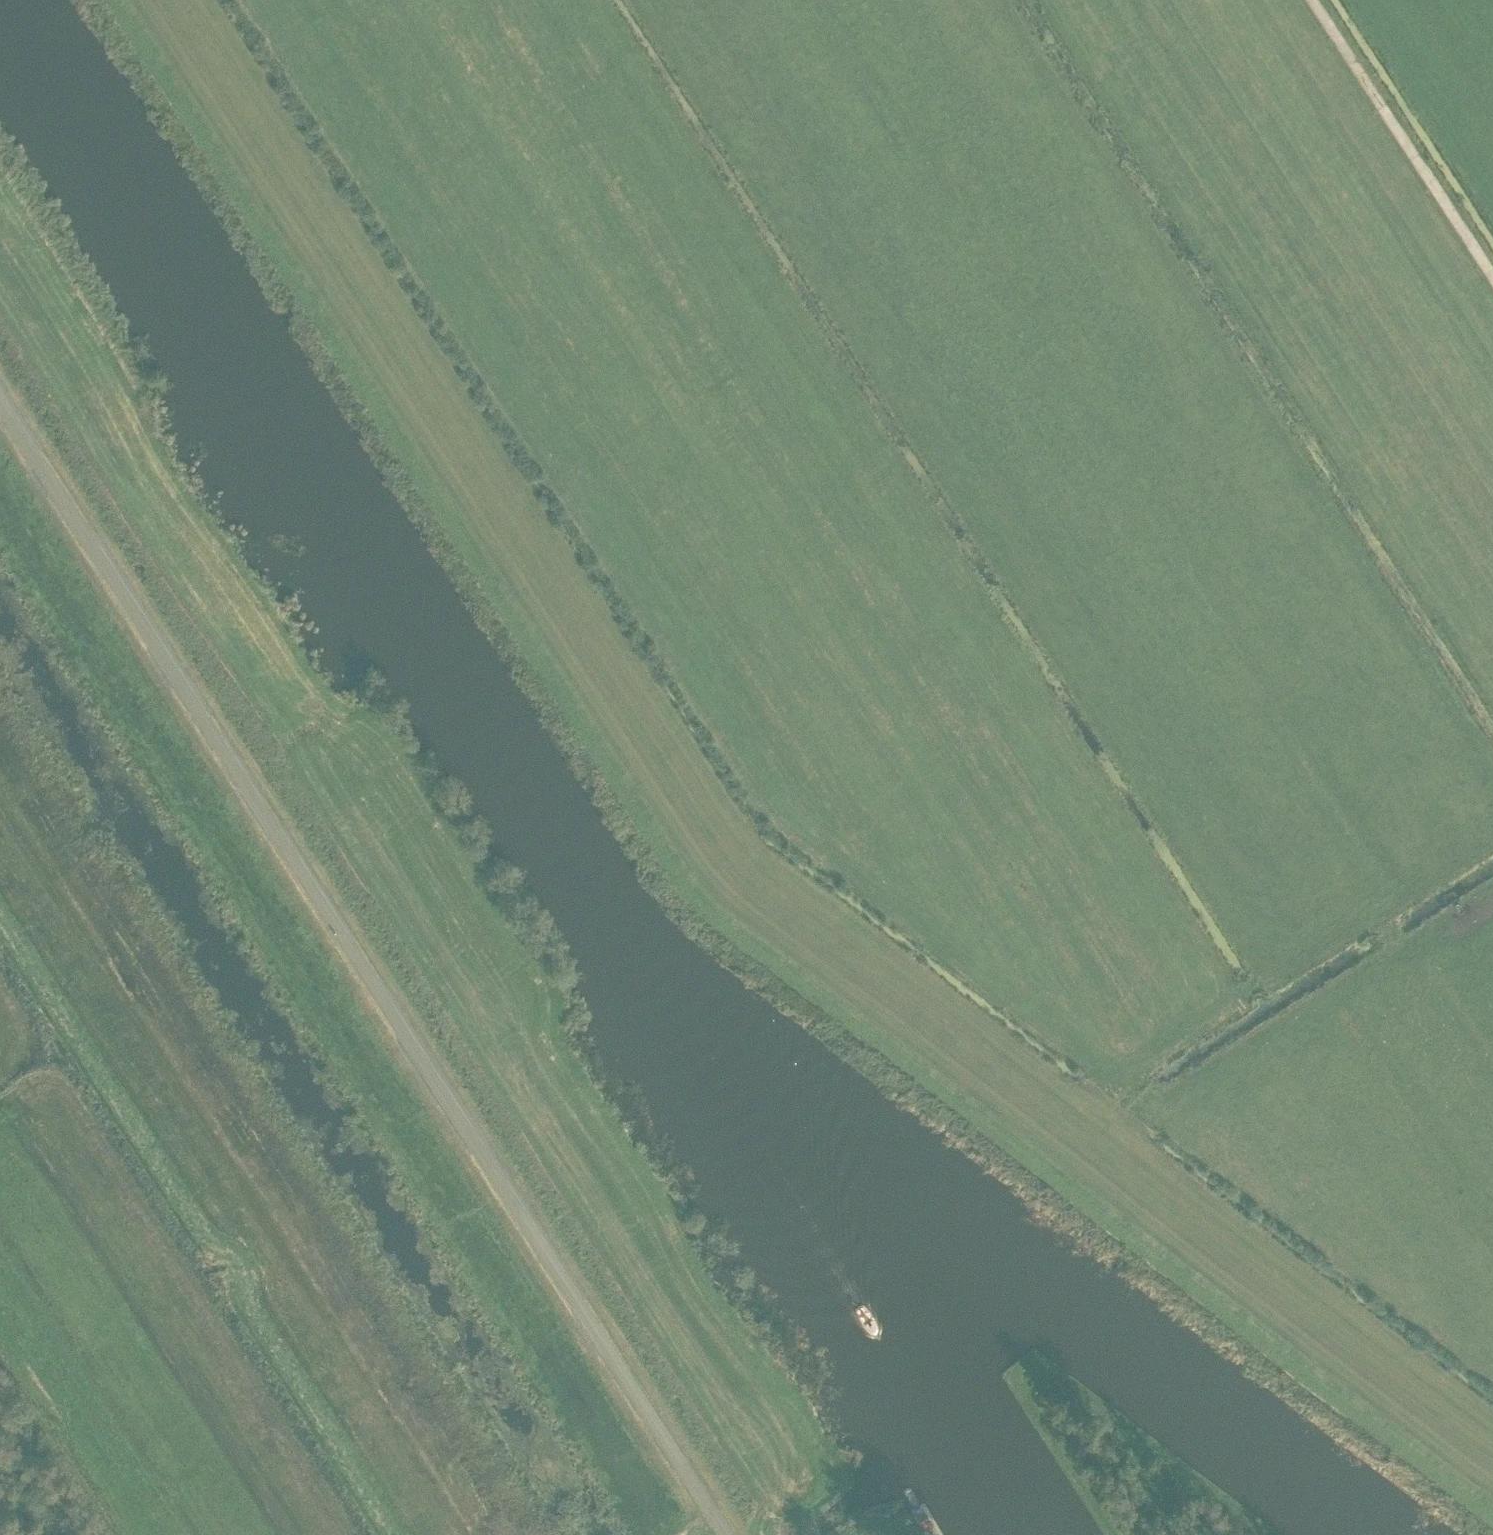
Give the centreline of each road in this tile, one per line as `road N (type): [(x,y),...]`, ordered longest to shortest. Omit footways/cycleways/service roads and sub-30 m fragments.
road 1 (unclassified): [(729,1534),(0,402)]
road 2 (track): [(1492,278),(1312,0)]

